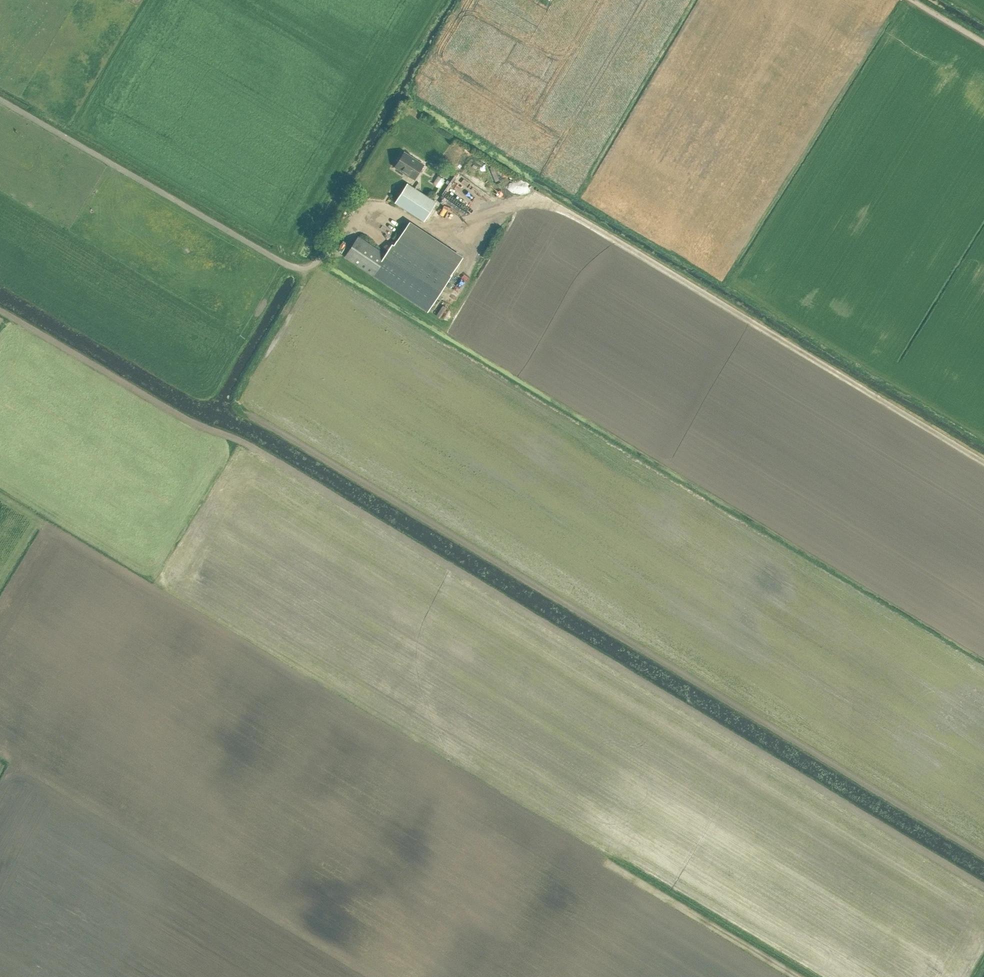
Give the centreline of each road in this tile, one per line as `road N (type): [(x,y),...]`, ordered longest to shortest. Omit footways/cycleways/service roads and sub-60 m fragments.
road 1 (track): [(517,203),(567,212),(983,462)]
road 2 (unclassified): [(365,215),(321,258),(293,267),(0,99)]
road 3 (track): [(797,976),(610,864)]

